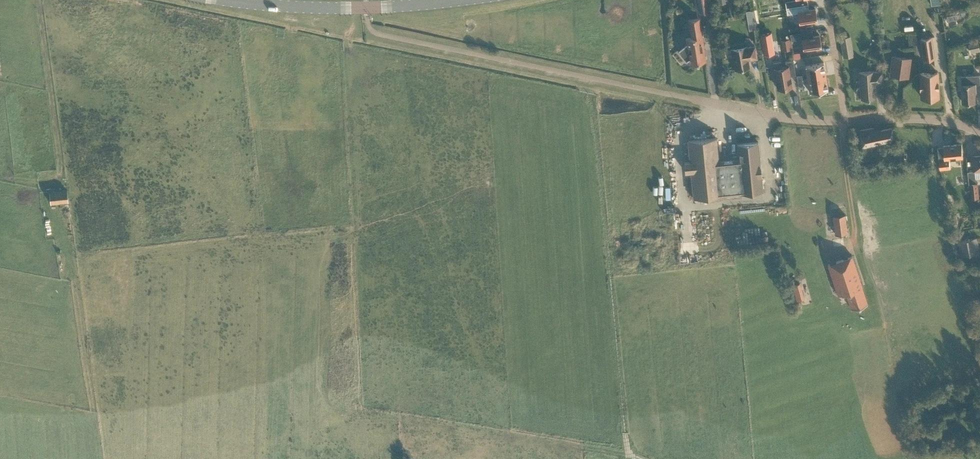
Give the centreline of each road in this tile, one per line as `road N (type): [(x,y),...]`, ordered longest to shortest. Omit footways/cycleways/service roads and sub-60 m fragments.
road 1 (secondary): [(485,0),(340,11),(214,0)]
road 2 (track): [(52,185),(61,163),(39,0)]
road 3 (unclassified): [(845,119),(670,95)]
road 4 (unclassified): [(979,132),(946,121),(845,119)]
road 5 (residential): [(845,119),(827,0)]

